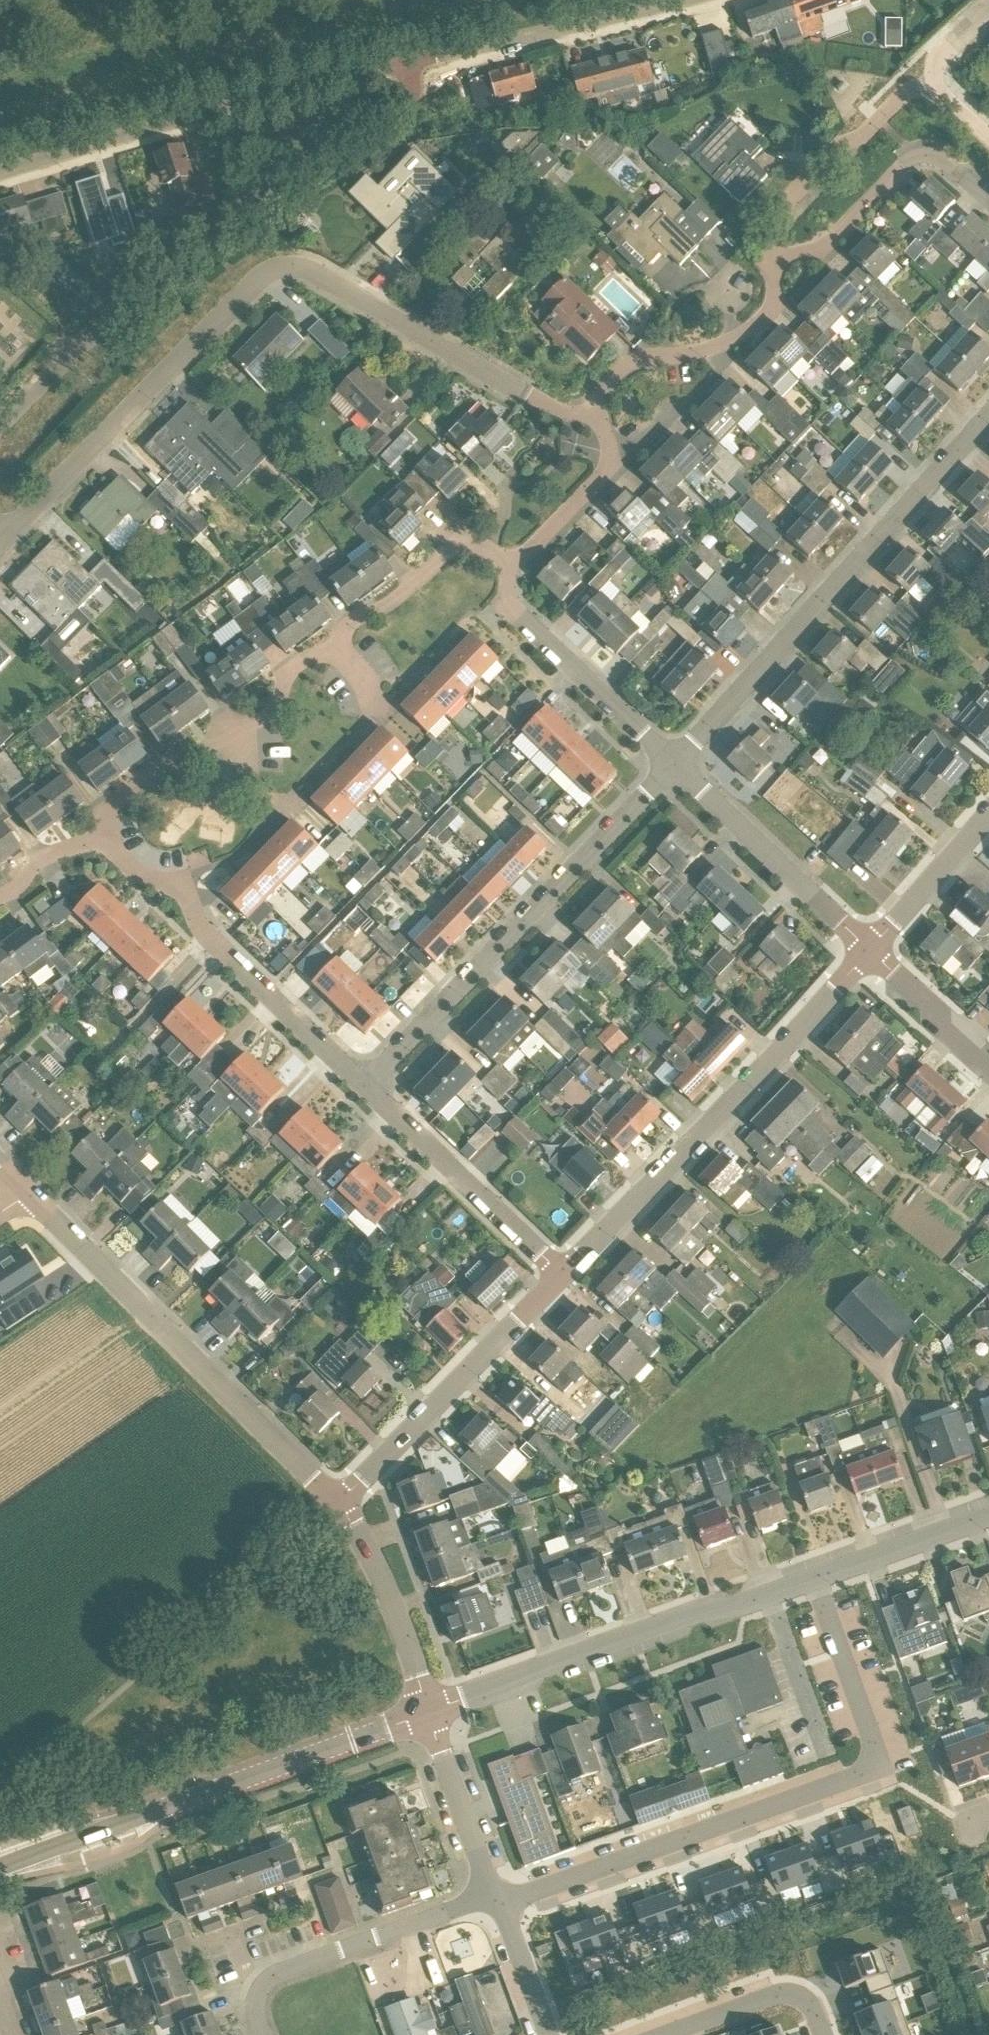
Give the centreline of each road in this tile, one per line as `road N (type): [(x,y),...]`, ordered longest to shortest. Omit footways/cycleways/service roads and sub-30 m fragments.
road 1 (residential): [(9,533),(262,276),(289,269),(317,275),(521,395)]
road 2 (residential): [(818,1576),(879,1764),(497,1907)]
road 3 (residential): [(0,429),(79,347),(259,195),(403,101),(409,62)]
road 4 (residential): [(675,766),(988,417)]
road 5 (tertiary): [(0,1869),(430,1712)]
road 6 (residential): [(565,1275),(873,950)]
road 7 (residential): [(365,1088),(675,766)]
road 8 (residential): [(339,1502),(26,1190)]
road 9 (residential): [(0,172),(409,62)]
road 10 (tertiary): [(430,1712),(818,1576)]
road 11 (residential): [(339,1502),(565,1275)]
road 12 (residential): [(263,2034),(261,1999),(284,1971),(493,1895)]
road 13 (residential): [(409,62),(687,0)]
road 14 (residential): [(565,1275),(365,1088)]
road 15 (residential): [(873,950),(675,766)]
road 16 (residential): [(601,415),(607,384),(633,362),(692,354),(751,333),(772,310),(780,263)]
road 17 (residential): [(430,1712),(396,1617),(339,1502)]
road 18 (residential): [(365,1088),(201,929)]
road 19 (residential): [(332,643),(458,548),(481,545),(514,566)]
road 20 (residential): [(675,766),(521,617)]
road 21 (residential): [(780,263),(772,244),(794,190),(838,144),(886,112)]
road 22 (residential): [(822,2034),(810,2002),(793,1989),(662,2034)]
road 23 (residential): [(493,1895),(430,1712)]
road 24 (residential): [(514,566),(606,476),(612,446),(601,415)]
road 25 (residential): [(109,839),(125,798),(146,780),(245,729)]
road 26 (tertiary): [(818,1576),(988,1512)]
road 27 (residential): [(873,950),(988,819)]
road 28 (residential): [(903,165),(820,250),(780,263)]
road 29 (residential): [(988,1057),(873,950)]
road 30 (residential): [(550,2034),(497,1907)]
road 31 (residential): [(201,929),(180,887),(131,868),(109,839)]
road 32 (residential): [(245,729),(271,715),(288,674),(332,643)]
road 33 (residential): [(0,896),(54,854),(109,839)]

